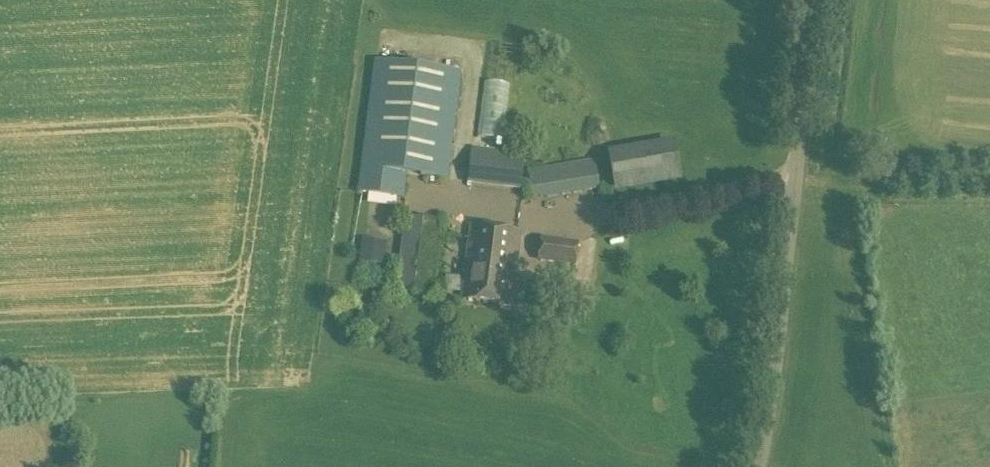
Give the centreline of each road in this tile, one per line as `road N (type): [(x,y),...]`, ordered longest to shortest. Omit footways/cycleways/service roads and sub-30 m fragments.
road 1 (unclassified): [(761,466),(774,415),(820,0)]
road 2 (track): [(989,181),(800,178)]

